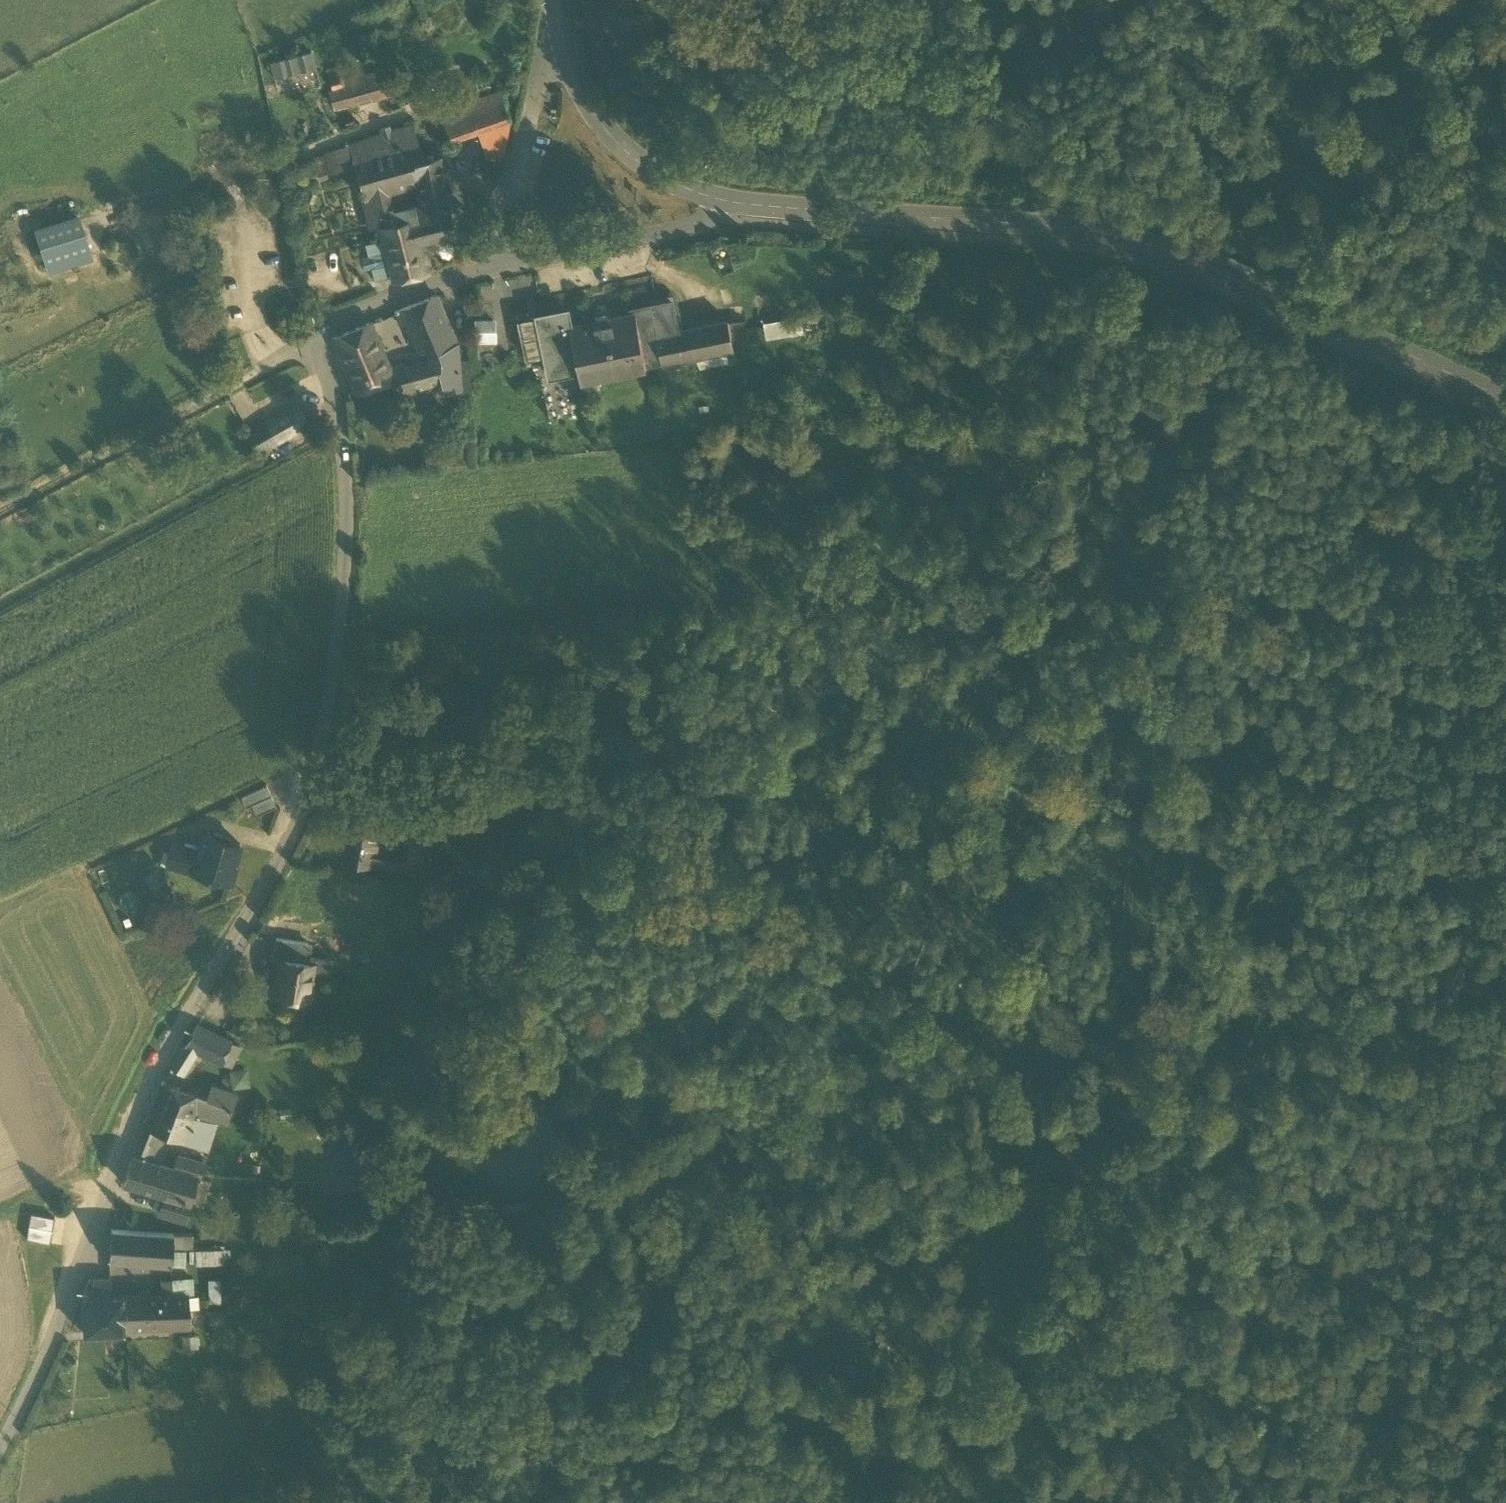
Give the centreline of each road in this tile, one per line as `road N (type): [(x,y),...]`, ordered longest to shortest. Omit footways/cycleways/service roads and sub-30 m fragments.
road 1 (residential): [(0,1449),(55,1340),(133,1121),(306,800),(333,672),(347,528),(343,441),(321,332),(482,271)]
road 2 (secondary): [(1505,406),(1212,268),(1116,234),(730,202)]
road 3 (residential): [(482,271),(702,224),(730,202)]
road 4 (track): [(218,392),(0,509)]
road 5 (residential): [(563,46),(548,56),(482,271)]
road 6 (secondary): [(730,202),(682,189),(623,150),(579,93),(563,46)]

